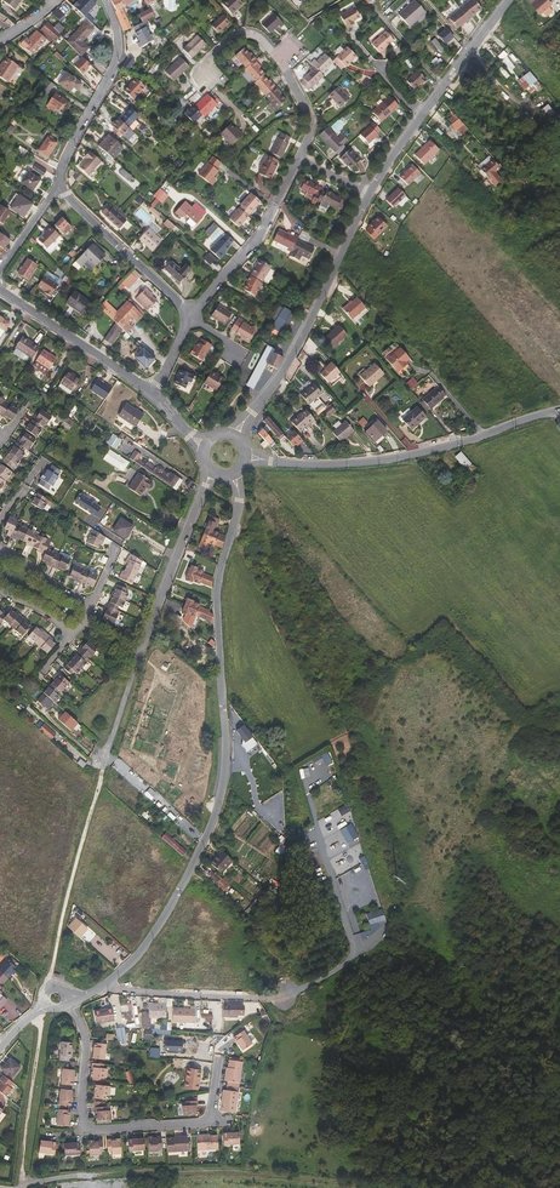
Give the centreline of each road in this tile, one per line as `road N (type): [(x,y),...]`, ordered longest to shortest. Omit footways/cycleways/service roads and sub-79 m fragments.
road 1 (unclassified): [(141,952),(220,804),(226,734),(217,594),(240,500),(234,474)]
road 2 (residential): [(103,986),(279,996),(350,959),(352,937),(316,822)]
road 3 (tertiary): [(246,458),(384,460),(559,409)]
road 4 (residential): [(65,1003),(76,1010),(84,1037),(82,1117),(94,1131),(211,1122),(220,1060)]
road 5 (track): [(376,1187),(241,1172),(96,1174)]
road 6 (residential): [(369,195),(305,332),(252,413)]
road 7 (track): [(49,987),(107,755)]
road 8 (residential): [(298,158),(310,117),(257,37),(233,35),(205,63),(205,80)]
road 9 (residential): [(106,0),(118,54),(65,159),(61,186)]
road 10 (residential): [(183,318),(255,242),(298,158)]
road 11 (tertiary): [(153,394),(0,290)]
road 12 (residential): [(139,656),(205,485)]
road 13 (residential): [(61,186),(174,298),(183,318)]
road 14 (track): [(20,1187),(36,1012)]
road 15 (residential): [(511,0),(421,117)]

